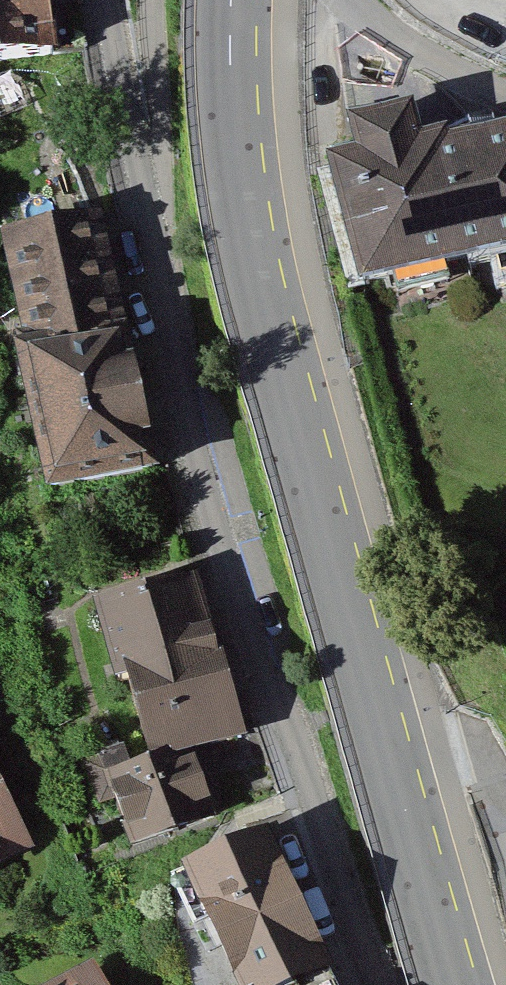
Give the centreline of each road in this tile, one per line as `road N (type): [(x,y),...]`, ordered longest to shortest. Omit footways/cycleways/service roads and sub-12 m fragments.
road 1 (residential): [(104,0),(130,157),(213,502),(266,687),(292,730),(378,984)]
road 2 (tertiary): [(229,0),(235,158),(262,325),(452,984)]
road 3 (residential): [(357,0),(413,49),(505,90)]

